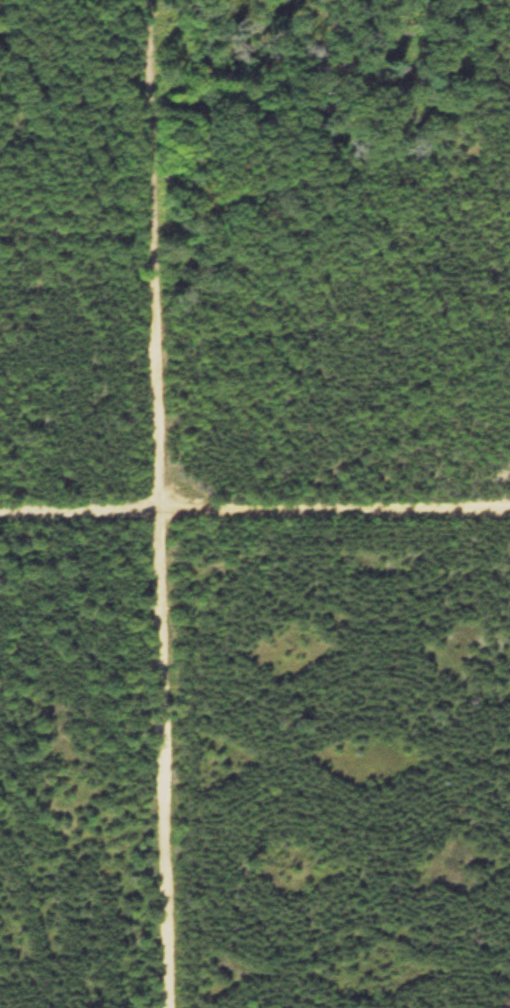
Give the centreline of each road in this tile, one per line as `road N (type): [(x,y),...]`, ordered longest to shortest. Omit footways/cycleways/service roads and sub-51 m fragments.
road 1 (residential): [(175,1007),(151,0)]
road 2 (residential): [(0,515),(509,509)]

